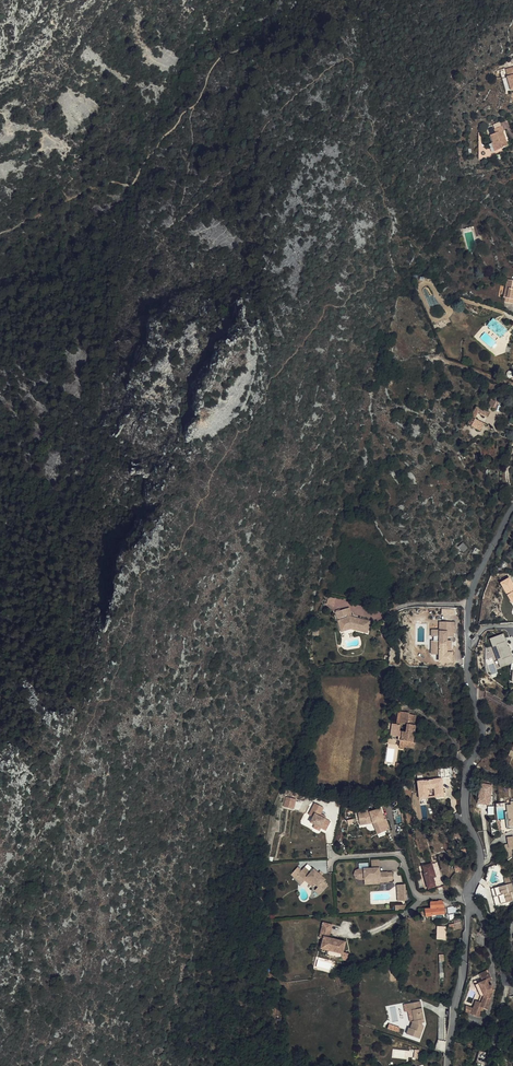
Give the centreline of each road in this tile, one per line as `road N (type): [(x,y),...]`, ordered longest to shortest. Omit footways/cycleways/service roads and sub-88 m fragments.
road 1 (residential): [(512,508),(470,605),(470,677),(481,726),(465,814),(480,869),(469,897),(449,1065)]

